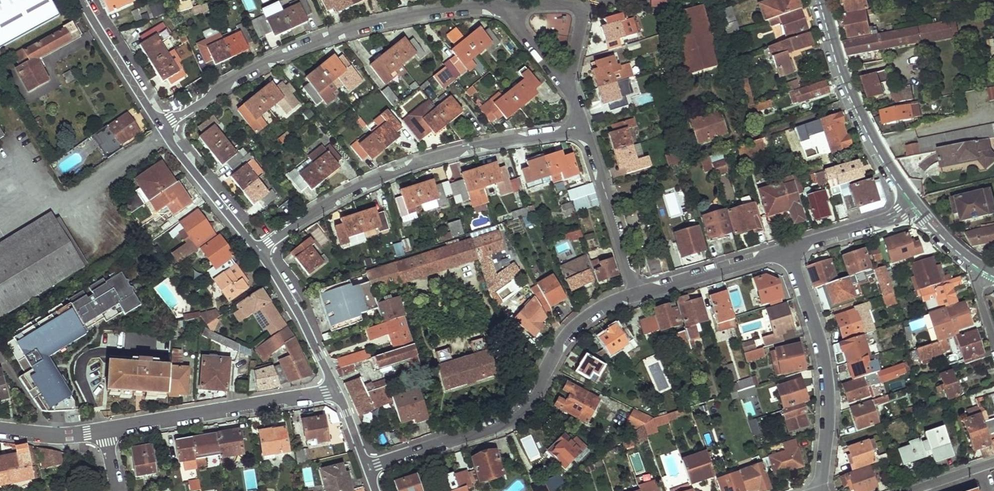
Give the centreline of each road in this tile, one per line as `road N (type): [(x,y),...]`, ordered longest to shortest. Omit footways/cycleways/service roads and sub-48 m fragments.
road 1 (residential): [(583,127),(567,86),(512,14),(476,7),(327,37),(161,124)]
road 2 (residential): [(261,251),(321,207),(419,162),(583,127)]
road 3 (residential): [(637,294),(581,321),(537,389),(494,425),(368,467)]
road 4 (residential): [(787,250),(826,375),(821,490)]
road 5 (residential): [(105,431),(338,387)]
road 6 (tertiary): [(916,203),(861,117),(819,0)]
road 7 (residential): [(637,294),(583,127)]
road 8 (residential): [(161,124),(261,251)]
road 9 (residential): [(787,250),(637,294)]
road 10 (residential): [(261,251),(338,387)]
road 11 (residential): [(84,0),(161,124)]
road 12 (residential): [(916,203),(787,250)]

